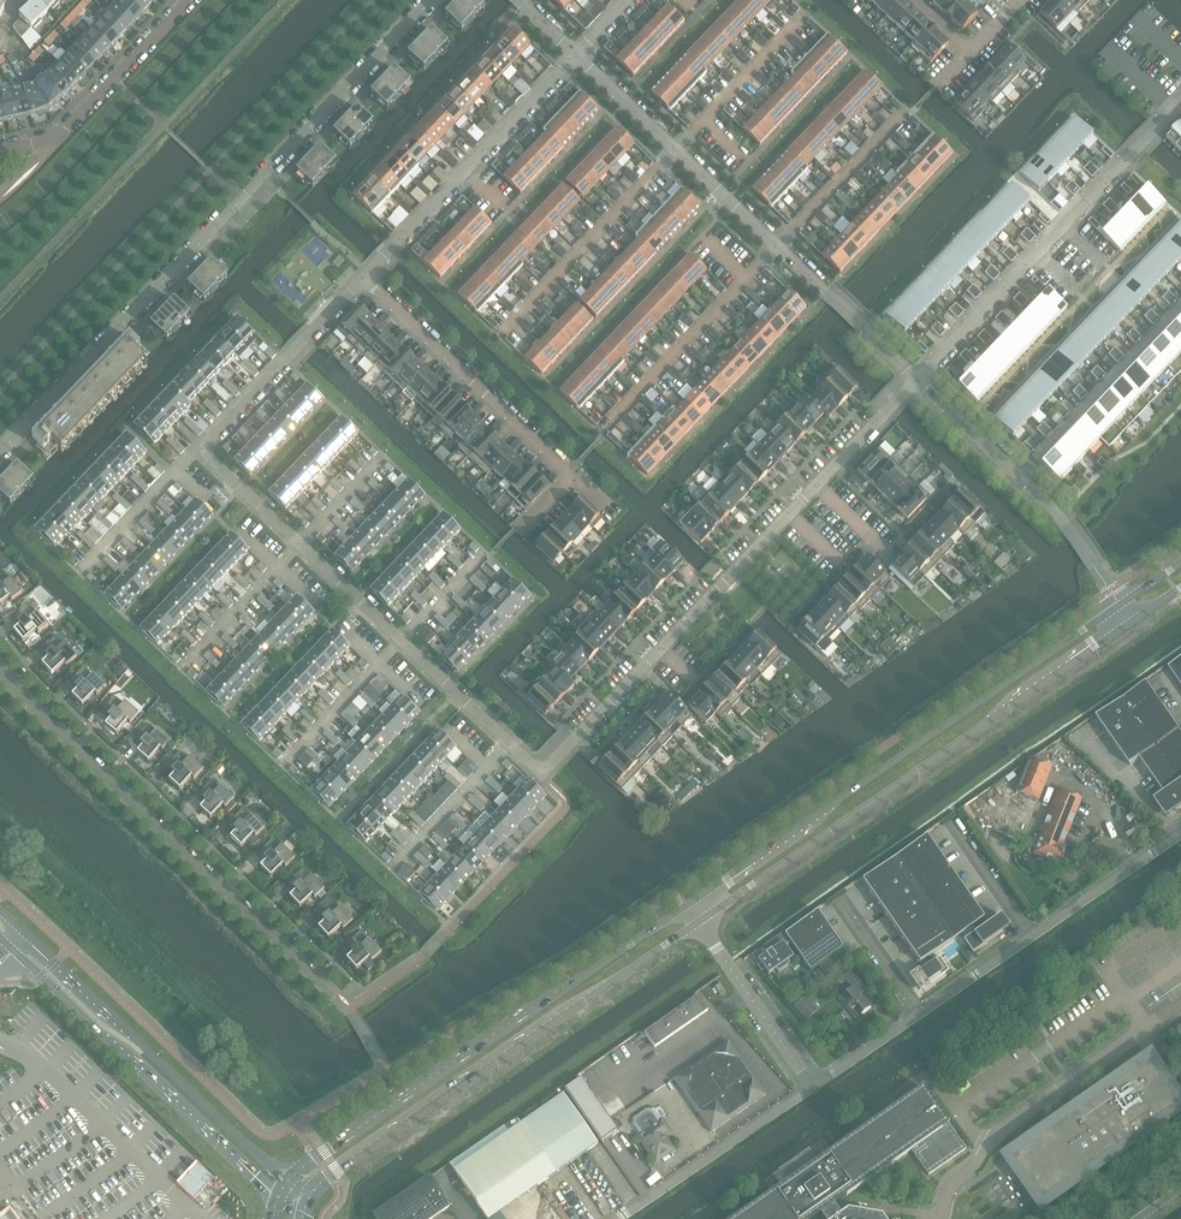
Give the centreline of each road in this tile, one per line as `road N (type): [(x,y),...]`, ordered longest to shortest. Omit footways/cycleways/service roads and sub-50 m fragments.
road 1 (residential): [(0,454),(430,0)]
road 2 (secondary): [(1120,604),(686,906)]
road 3 (secondary): [(700,920),(1131,620)]
road 4 (residential): [(575,739),(916,380)]
road 5 (secondary): [(686,906),(287,1179)]
road 6 (secondary): [(307,1195),(700,920)]
road 7 (residential): [(330,989),(0,669)]
road 8 (unclassified): [(813,1088),(1180,834)]
road 9 (residential): [(916,380),(1180,103)]
road 10 (secondary): [(287,1179),(26,934)]
road 11 (secondary): [(19,953),(275,1197)]
road 12 (residential): [(363,280),(576,53)]
road 13 (residential): [(1120,604),(1049,503),(916,380)]
road 14 (residential): [(570,474),(363,280)]
road 15 (residential): [(677,149),(498,337)]
road 16 (residential): [(600,433),(776,246)]
road 17 (residential): [(190,0),(68,128),(0,150)]
road 18 (unclassified): [(618,1218),(813,1088)]
road 19 (residential): [(200,448),(363,280)]
road 20 (unclassified): [(700,920),(813,1088)]
road 21 (residential): [(916,380),(776,246)]
road 22 (residential): [(776,246),(908,109)]
road 23 (residential): [(806,13),(677,149)]
road 24 (residential): [(178,670),(300,542)]
road 25 (residential): [(281,767),(402,640)]
road 26 (residential): [(80,574),(200,448)]
road 27 (residential): [(510,745),(390,871)]
road 28 (residential): [(402,640),(510,745)]
road 29 (residential): [(300,542),(402,640)]
road 30 (residential): [(677,149),(576,53)]
road 31 (residential): [(776,246),(677,149)]
road 32 (residential): [(200,448),(300,542)]

